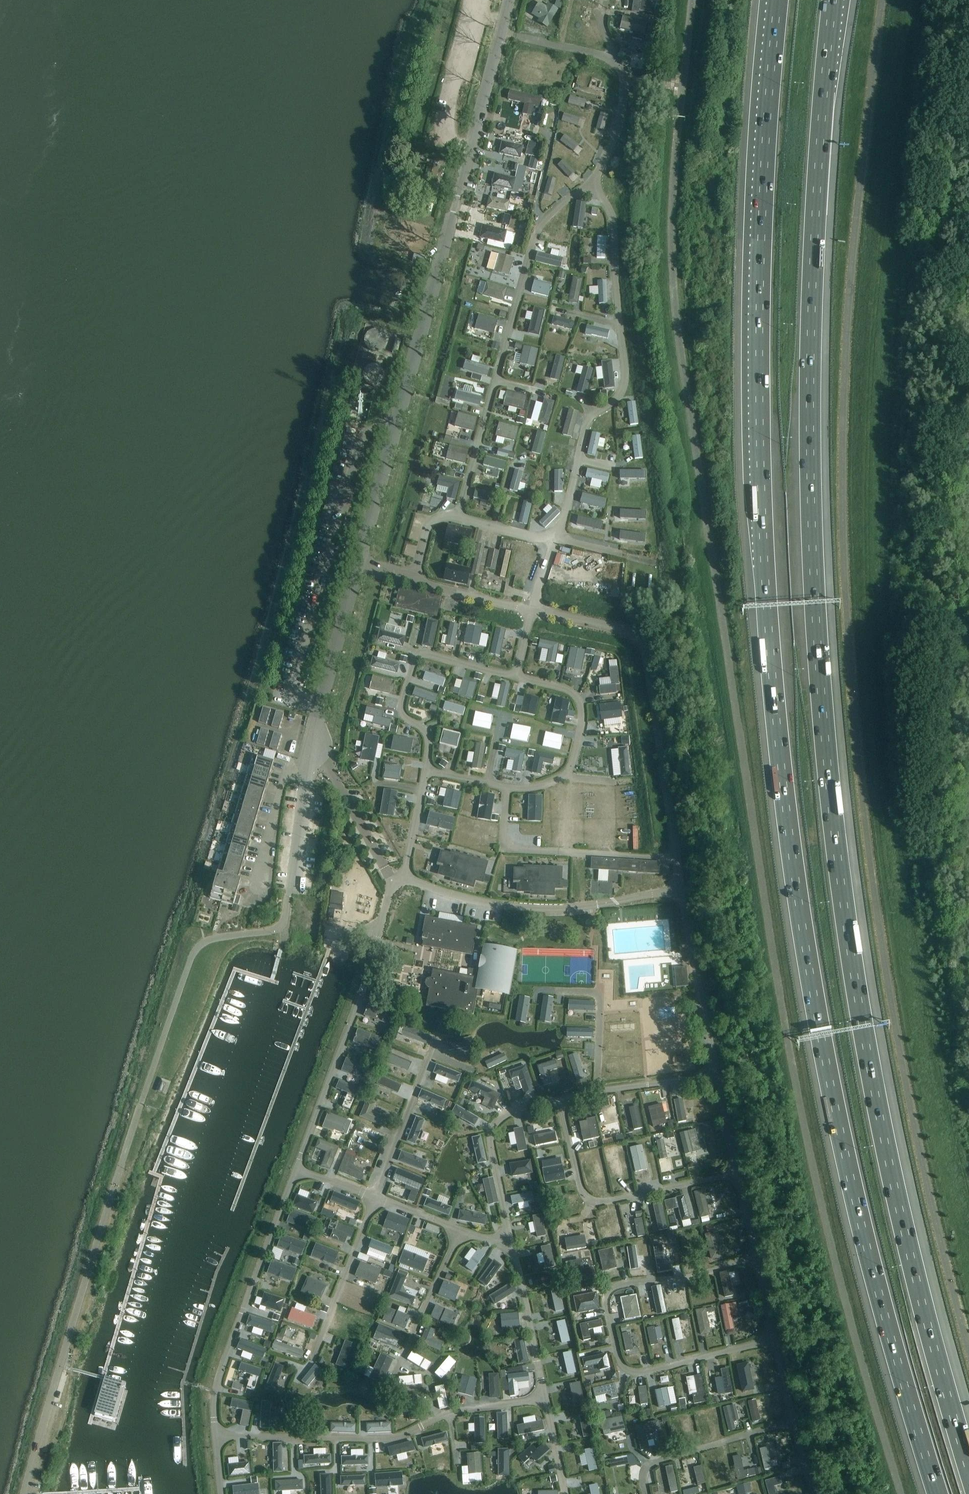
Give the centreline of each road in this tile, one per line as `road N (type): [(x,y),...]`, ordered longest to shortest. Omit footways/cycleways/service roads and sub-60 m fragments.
road 1 (motorway): [(778,0),(761,239),(759,461),(781,759),(844,1152),(937,1493)]
road 2 (motorway): [(968,1467),(887,1151),(856,991),(826,755),(810,438),(820,127),(833,0)]
road 3 (unclassified): [(309,755),(508,0)]
road 4 (unclassified): [(140,1104),(201,942),(281,929),(309,755)]
road 5 (residential): [(309,755),(281,778),(253,902)]

